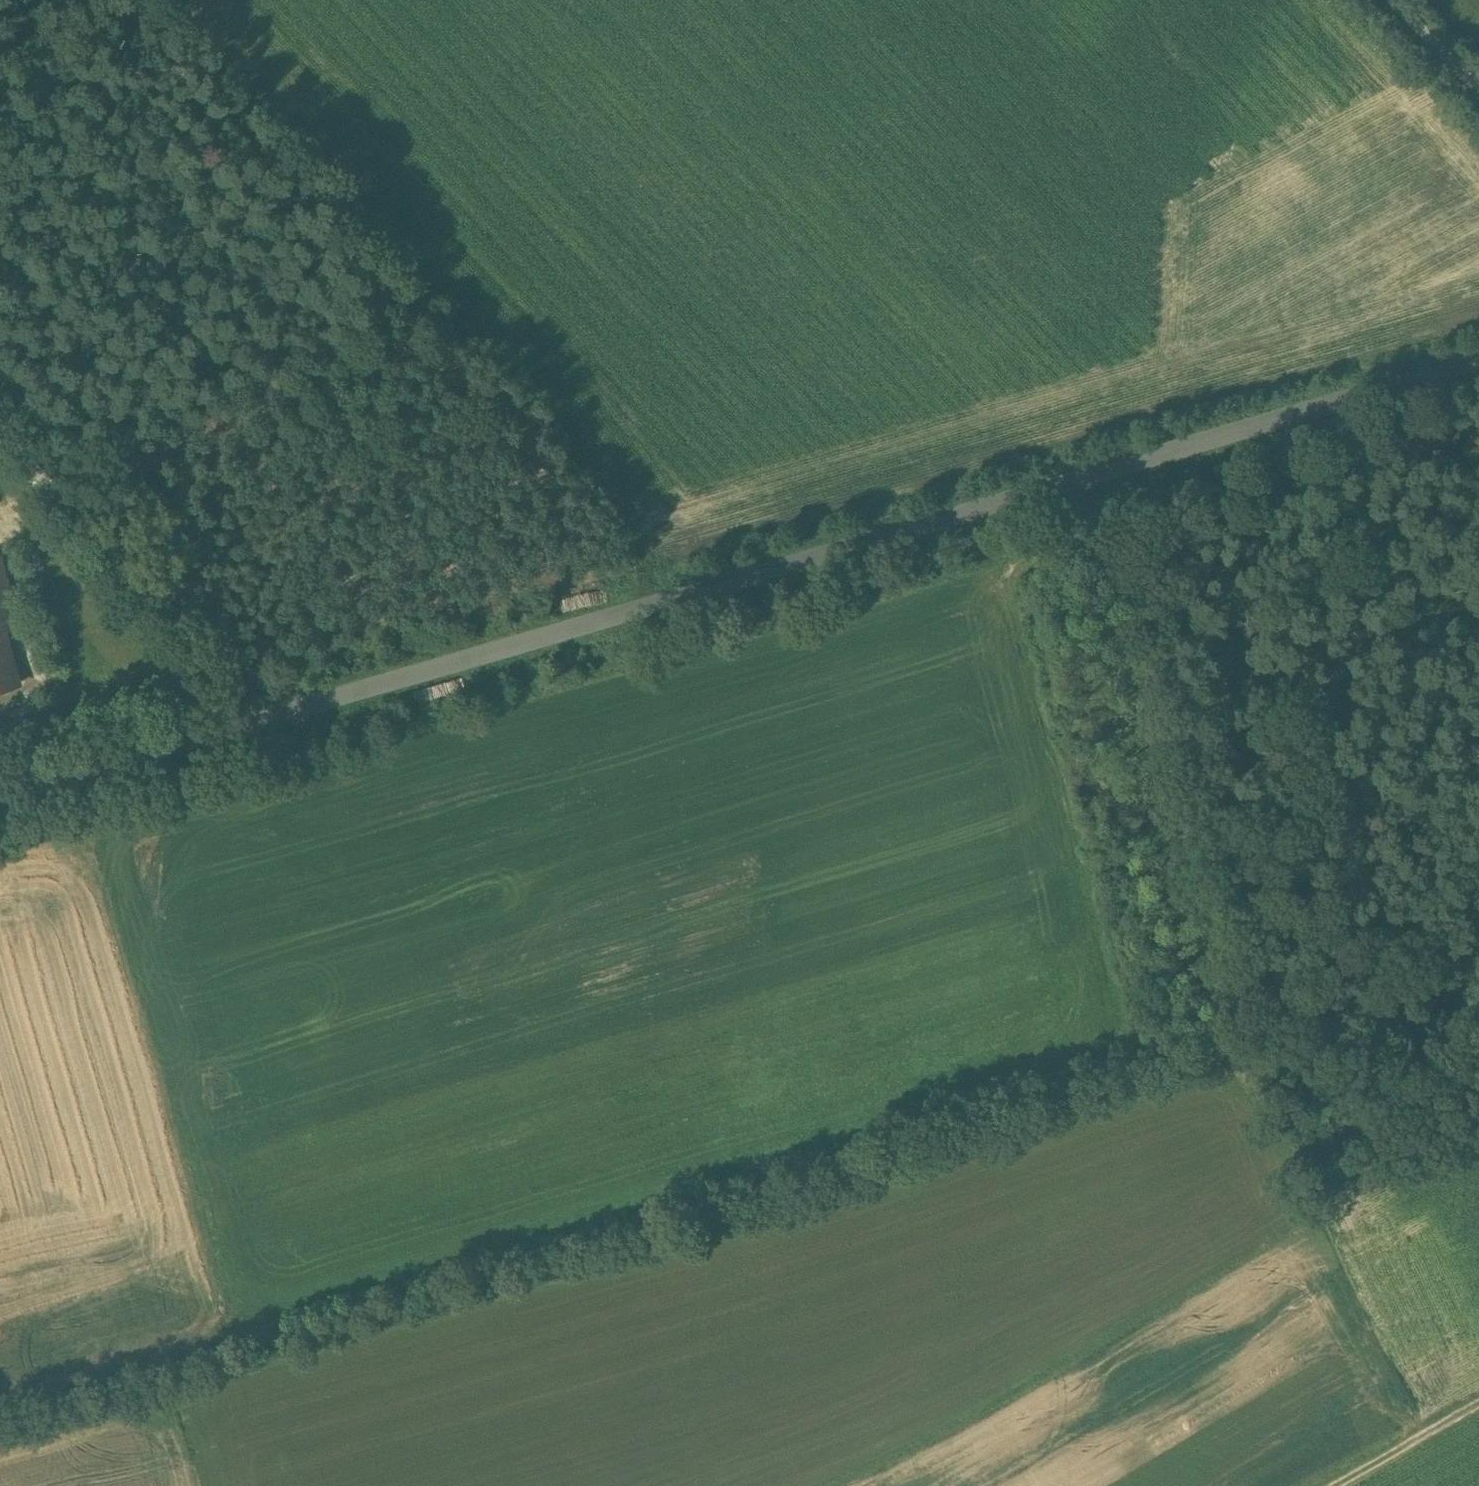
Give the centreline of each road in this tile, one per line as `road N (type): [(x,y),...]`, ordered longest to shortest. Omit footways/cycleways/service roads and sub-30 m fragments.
road 1 (unclassified): [(1478,356),(0,784)]
road 2 (track): [(1099,467),(1099,505),(1016,572),(1091,848)]
road 3 (track): [(1478,1399),(1326,1485)]

